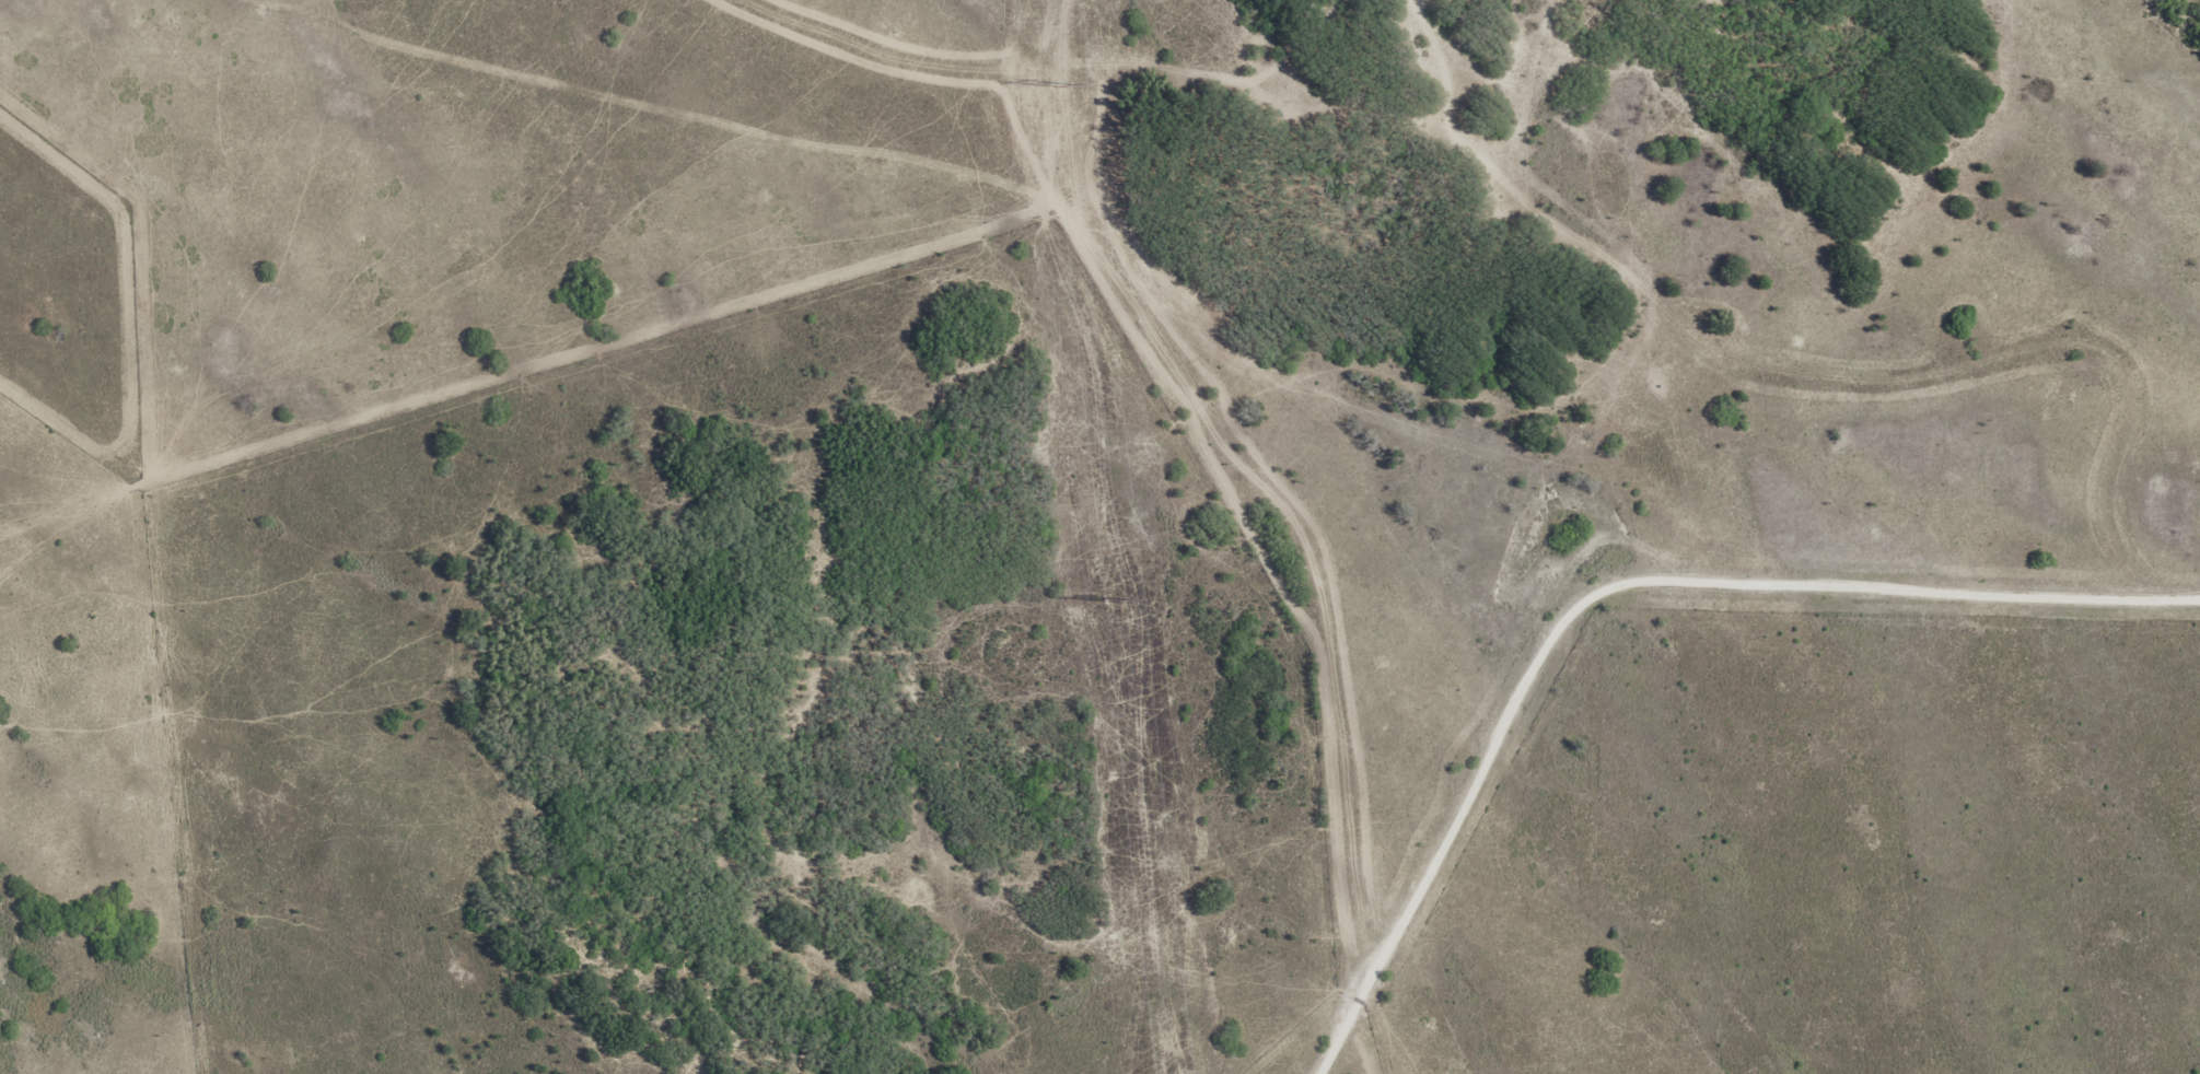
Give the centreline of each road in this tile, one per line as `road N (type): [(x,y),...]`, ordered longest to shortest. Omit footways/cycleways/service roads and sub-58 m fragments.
road 1 (residential): [(1319,1073),(1595,609),(1751,573),(2199,593)]

